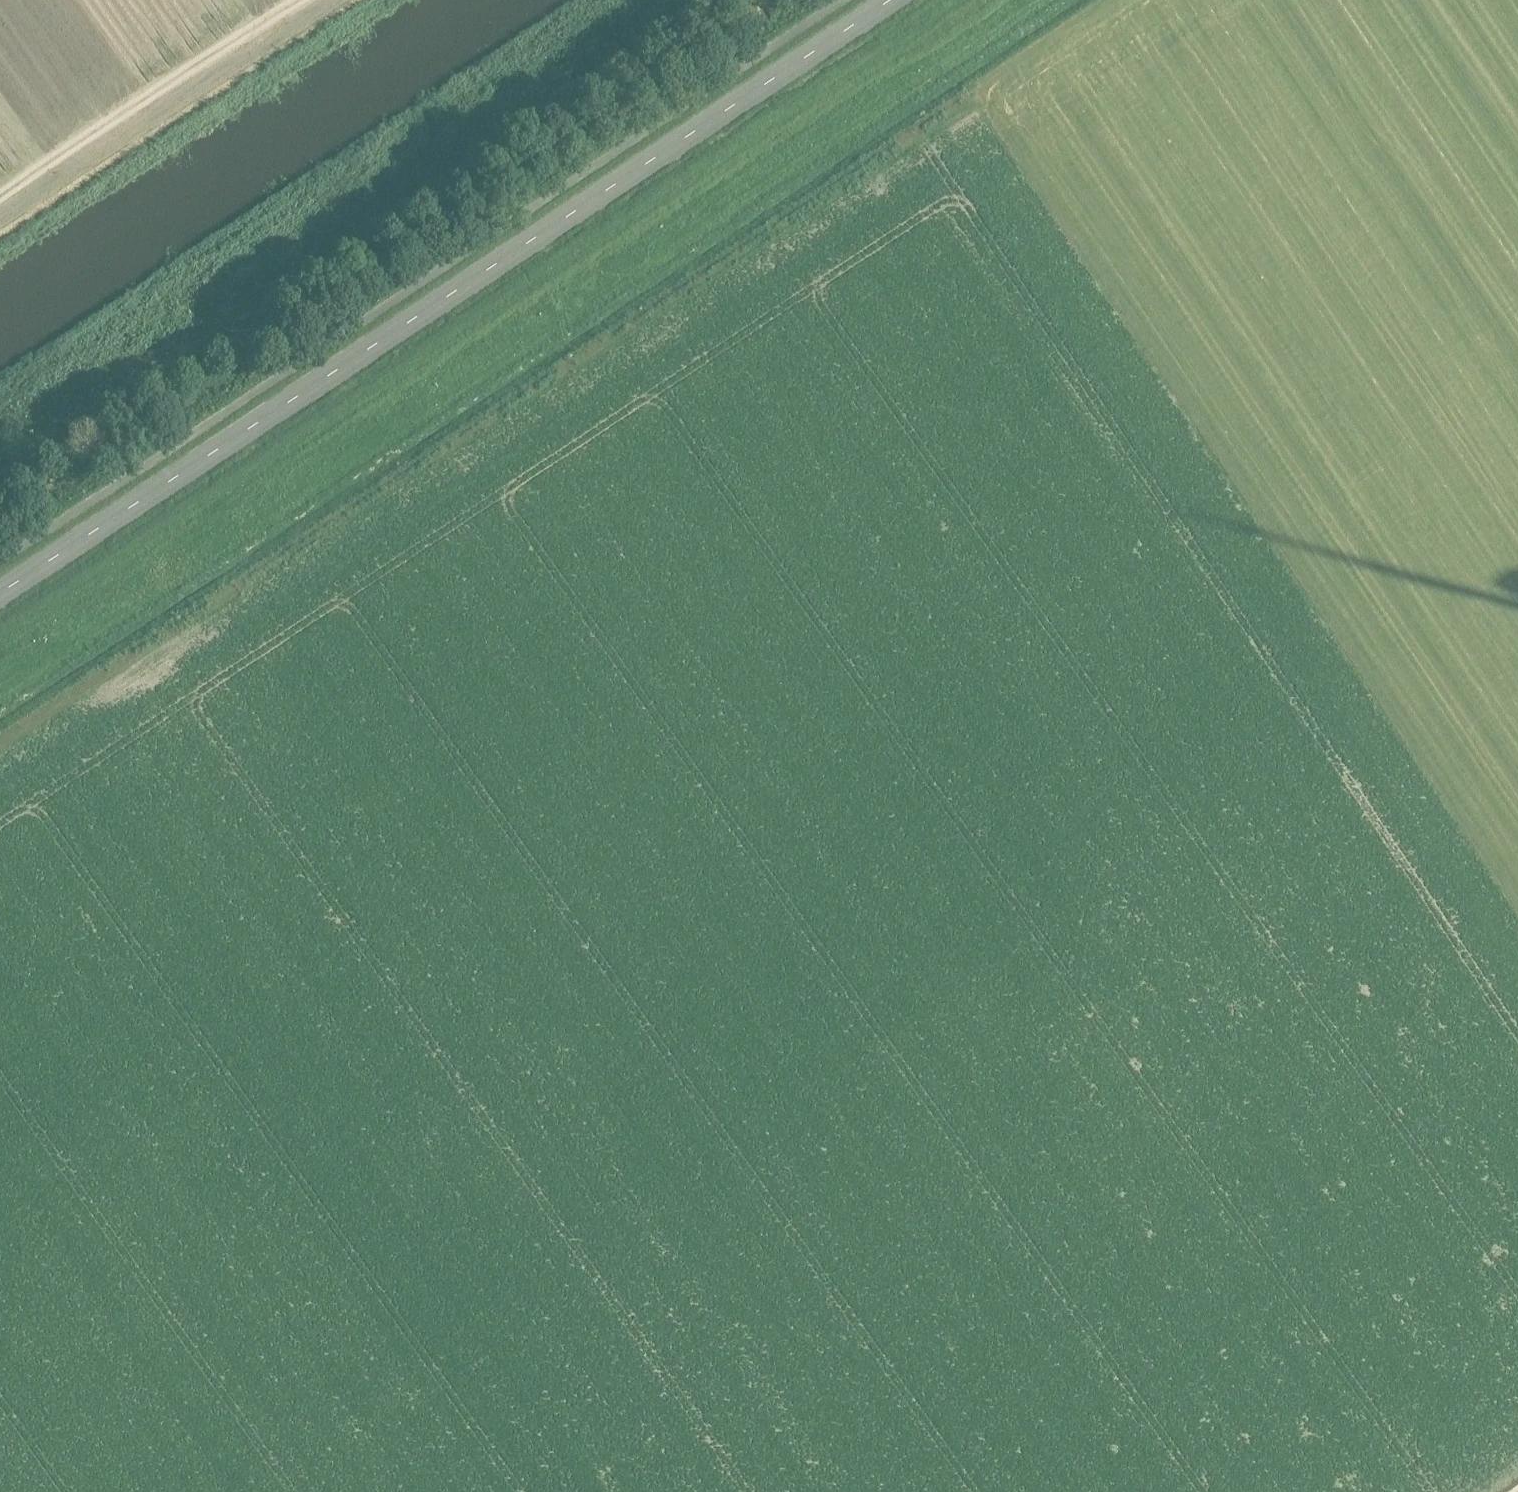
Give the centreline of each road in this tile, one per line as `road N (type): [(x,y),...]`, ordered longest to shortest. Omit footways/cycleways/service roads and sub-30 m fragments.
road 1 (unclassified): [(0,593),(887,0)]

